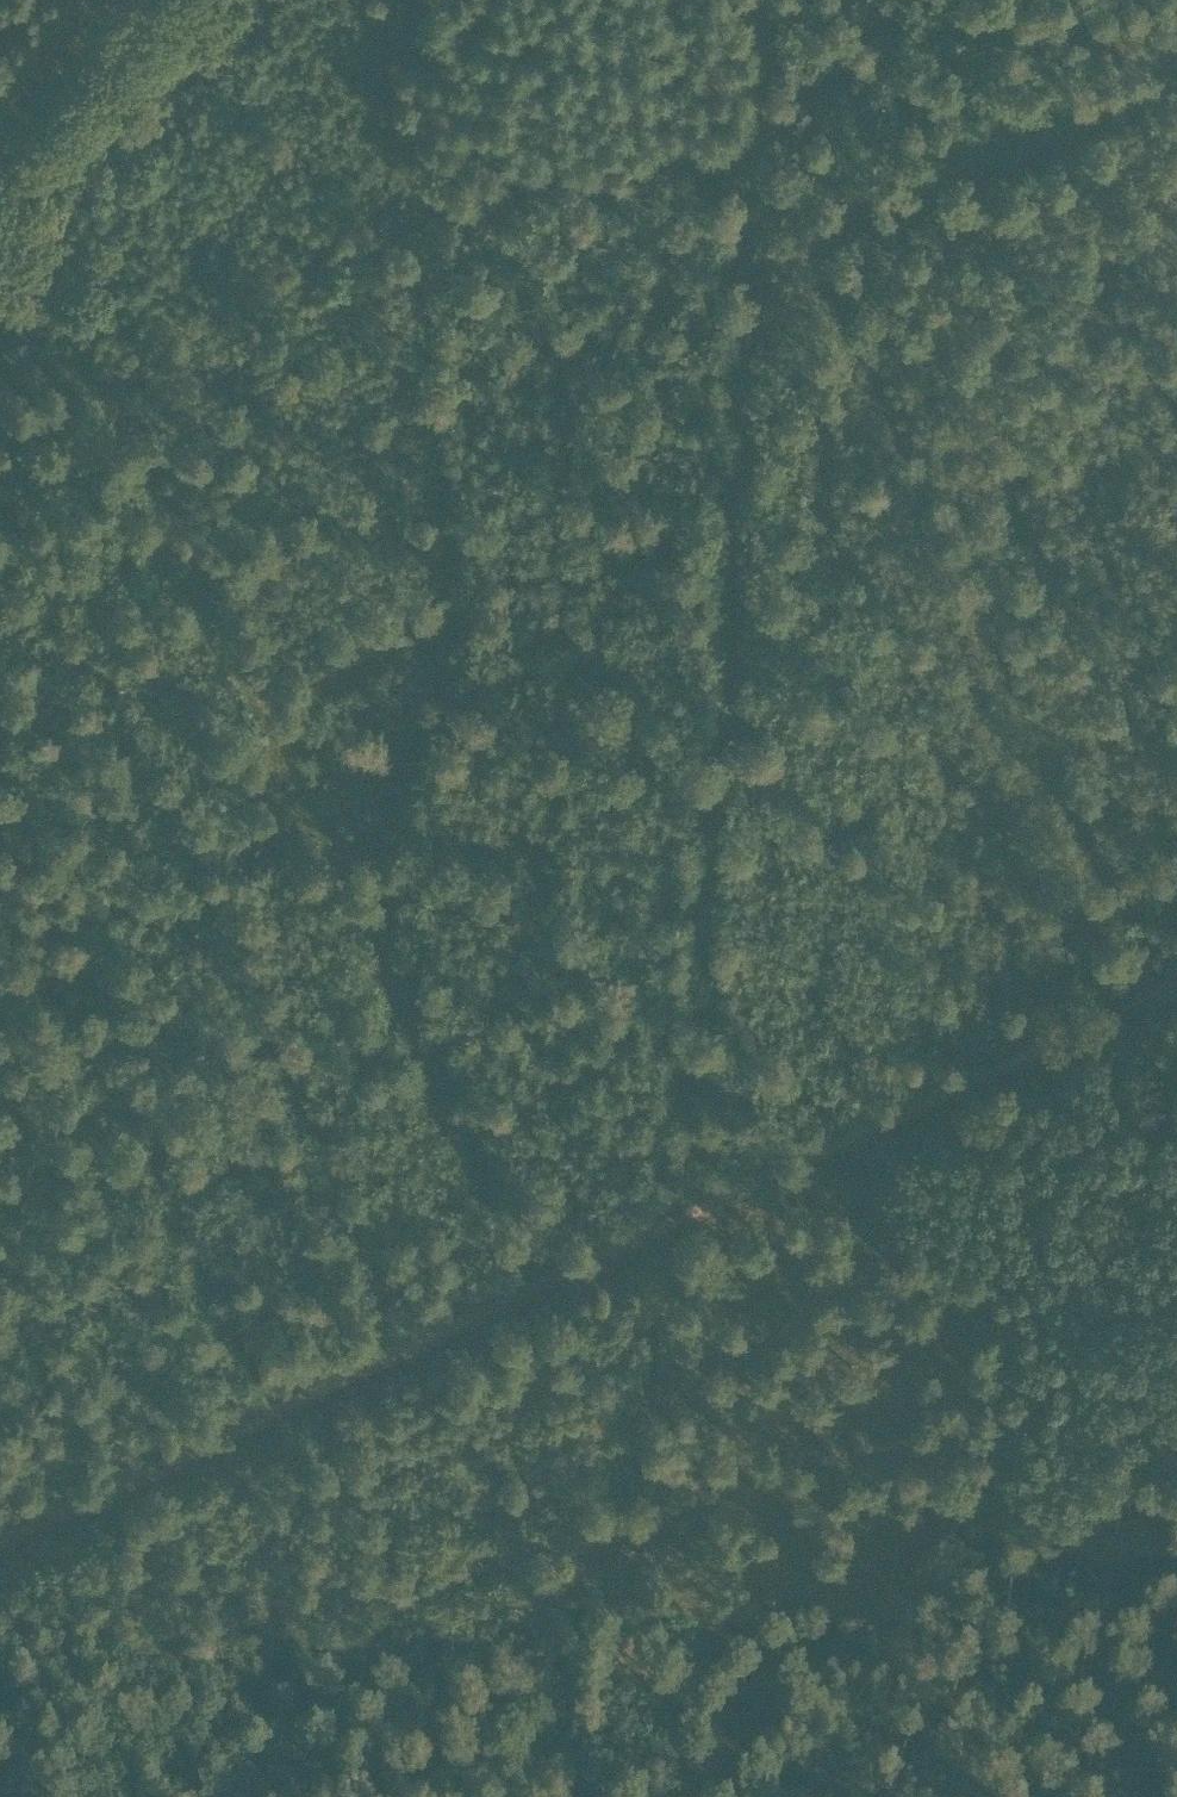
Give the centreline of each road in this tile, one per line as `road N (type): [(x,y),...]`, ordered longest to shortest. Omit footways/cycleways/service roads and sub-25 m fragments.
road 1 (track): [(0,1532),(689,1204),(1176,983)]
road 2 (track): [(178,0),(0,201)]

